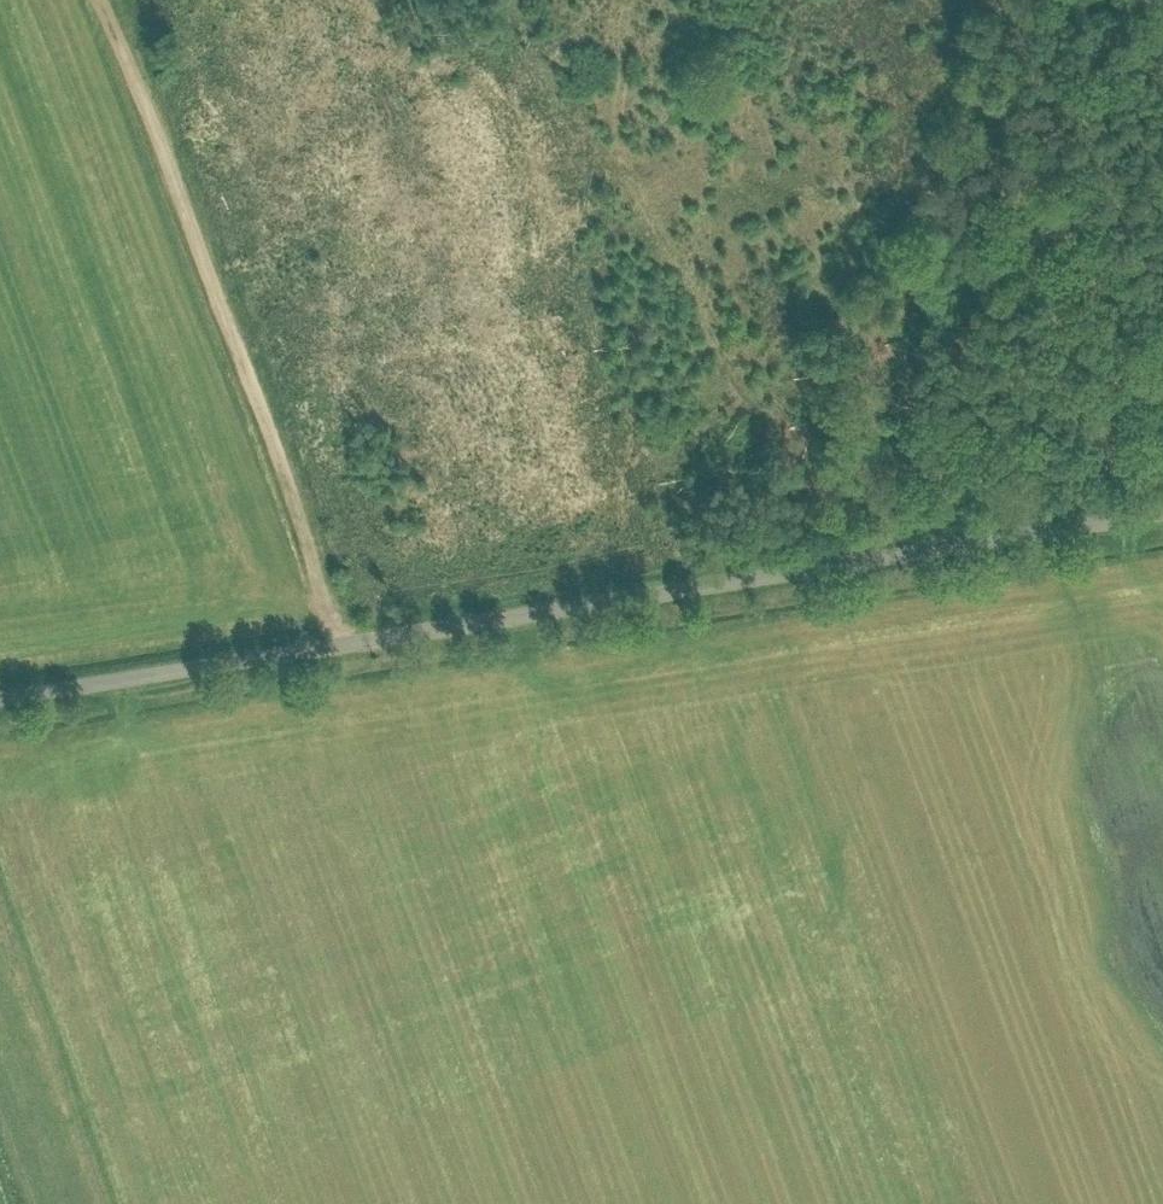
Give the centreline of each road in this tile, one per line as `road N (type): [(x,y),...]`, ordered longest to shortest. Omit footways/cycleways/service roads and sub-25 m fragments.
road 1 (unclassified): [(1162,511),(0,693)]

